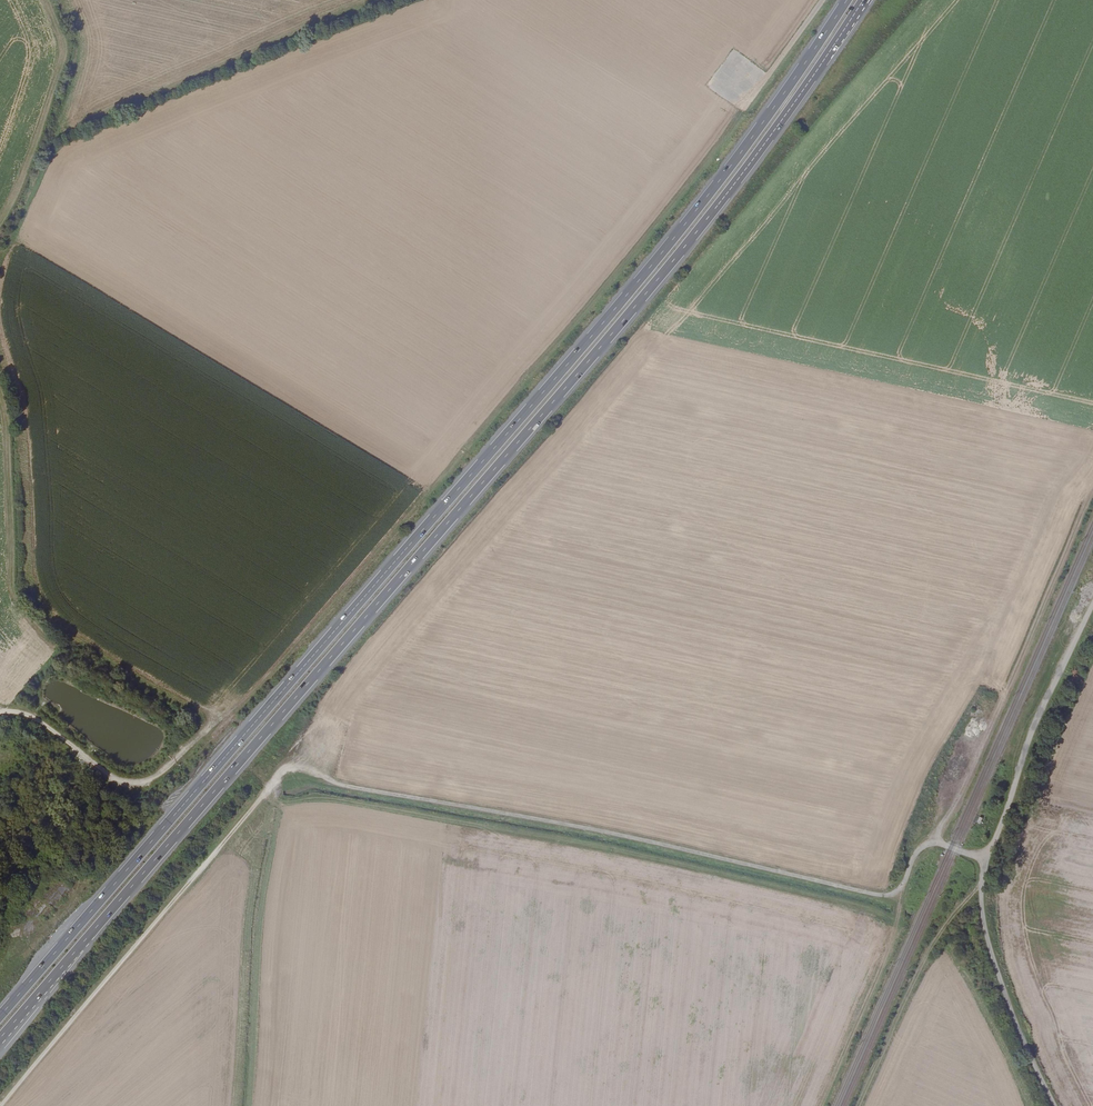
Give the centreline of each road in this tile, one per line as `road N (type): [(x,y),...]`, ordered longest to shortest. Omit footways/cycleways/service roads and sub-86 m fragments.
road 1 (trunk): [(0,1042),(635,310),(864,0)]
road 2 (trunk): [(849,0),(745,149),(613,313),(0,1017)]
road 3 (track): [(1,1105),(292,770),(877,895),(897,893),(917,850),(935,843),(987,859)]
road 4 (track): [(0,714),(45,723),(113,777),(152,781),(237,711),(277,667),(591,301),(739,114)]
road 5 (track): [(1055,1105),(991,951),(982,884),(1035,724),(1092,606)]
road 6 (track): [(935,843),(1092,492)]
road 7 (track): [(858,1105),(936,938),(982,884)]
road 8 (track): [(820,1105),(884,961),(898,920),(897,893)]
road 9 (unclassified): [(826,0),(739,114)]

